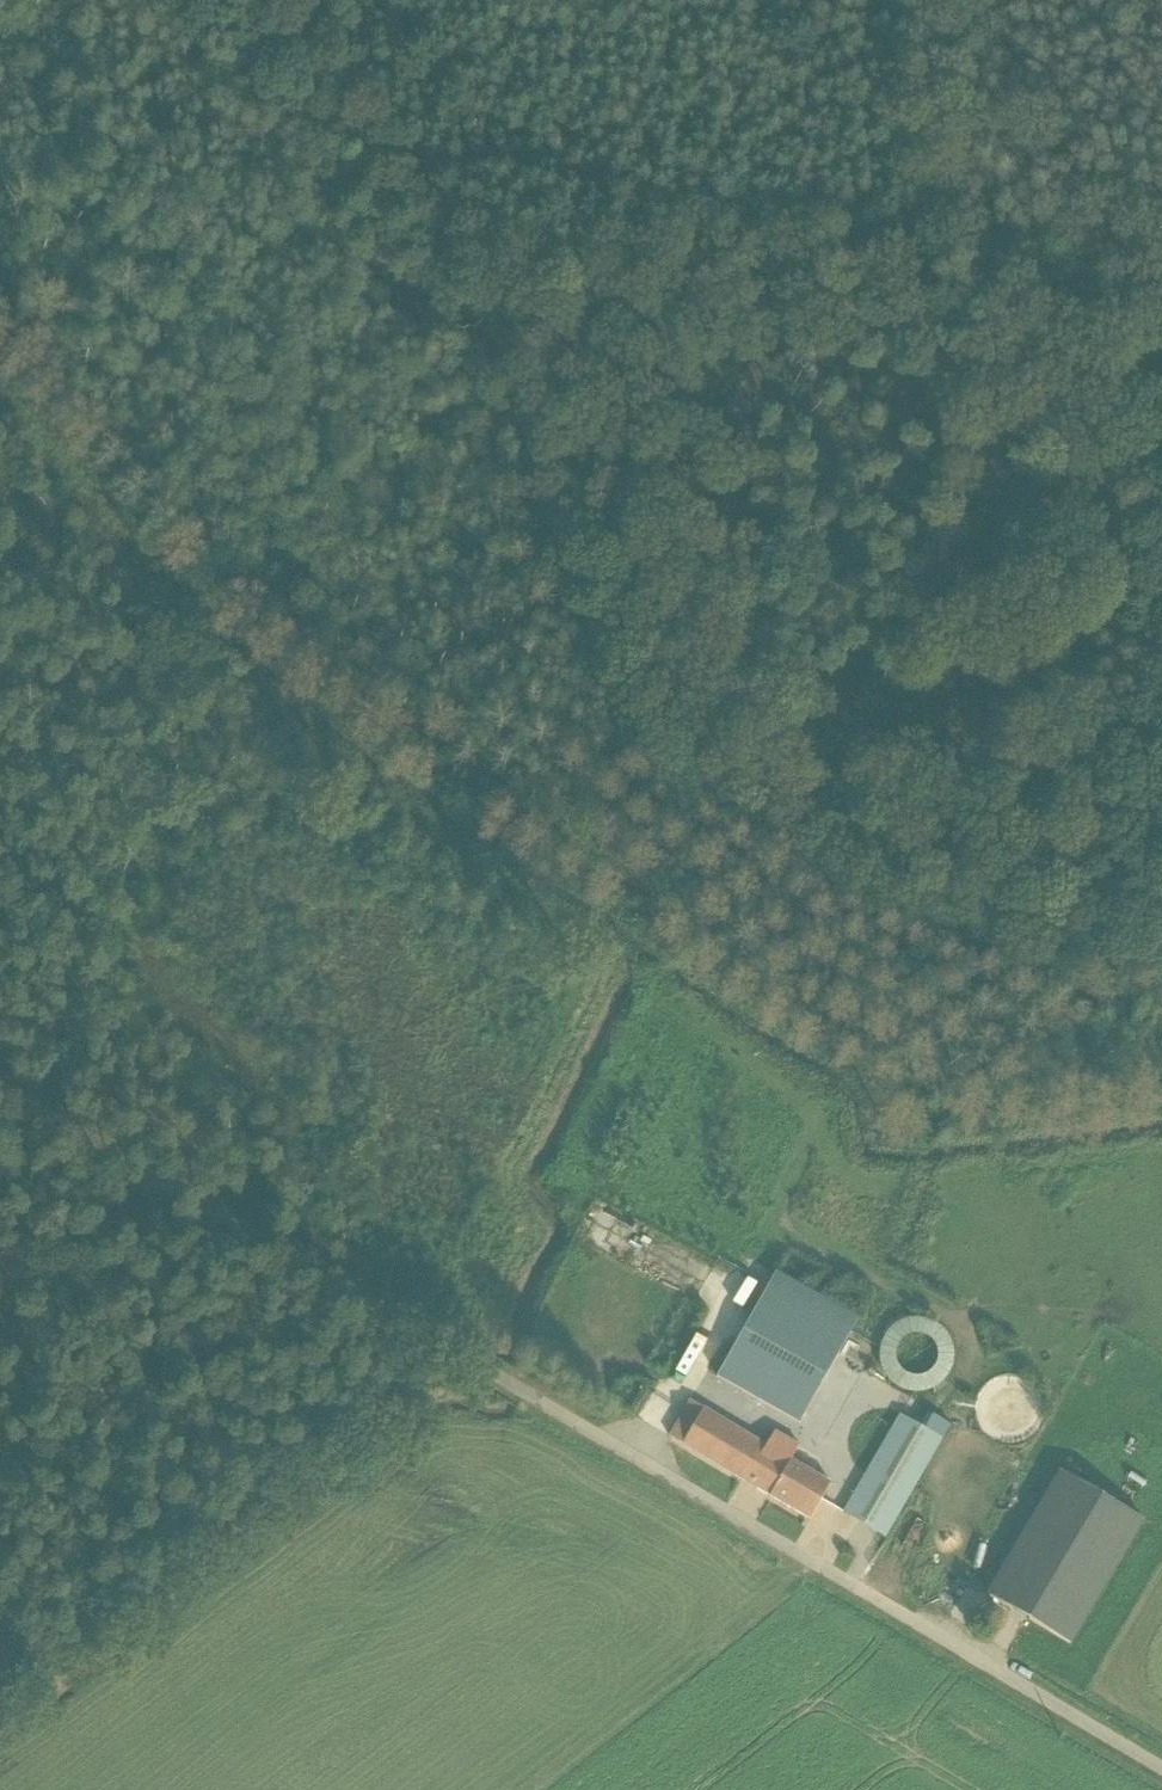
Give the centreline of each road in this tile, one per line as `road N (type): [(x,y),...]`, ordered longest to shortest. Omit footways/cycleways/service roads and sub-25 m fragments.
road 1 (unclassified): [(0,1087),(1161,1771)]

